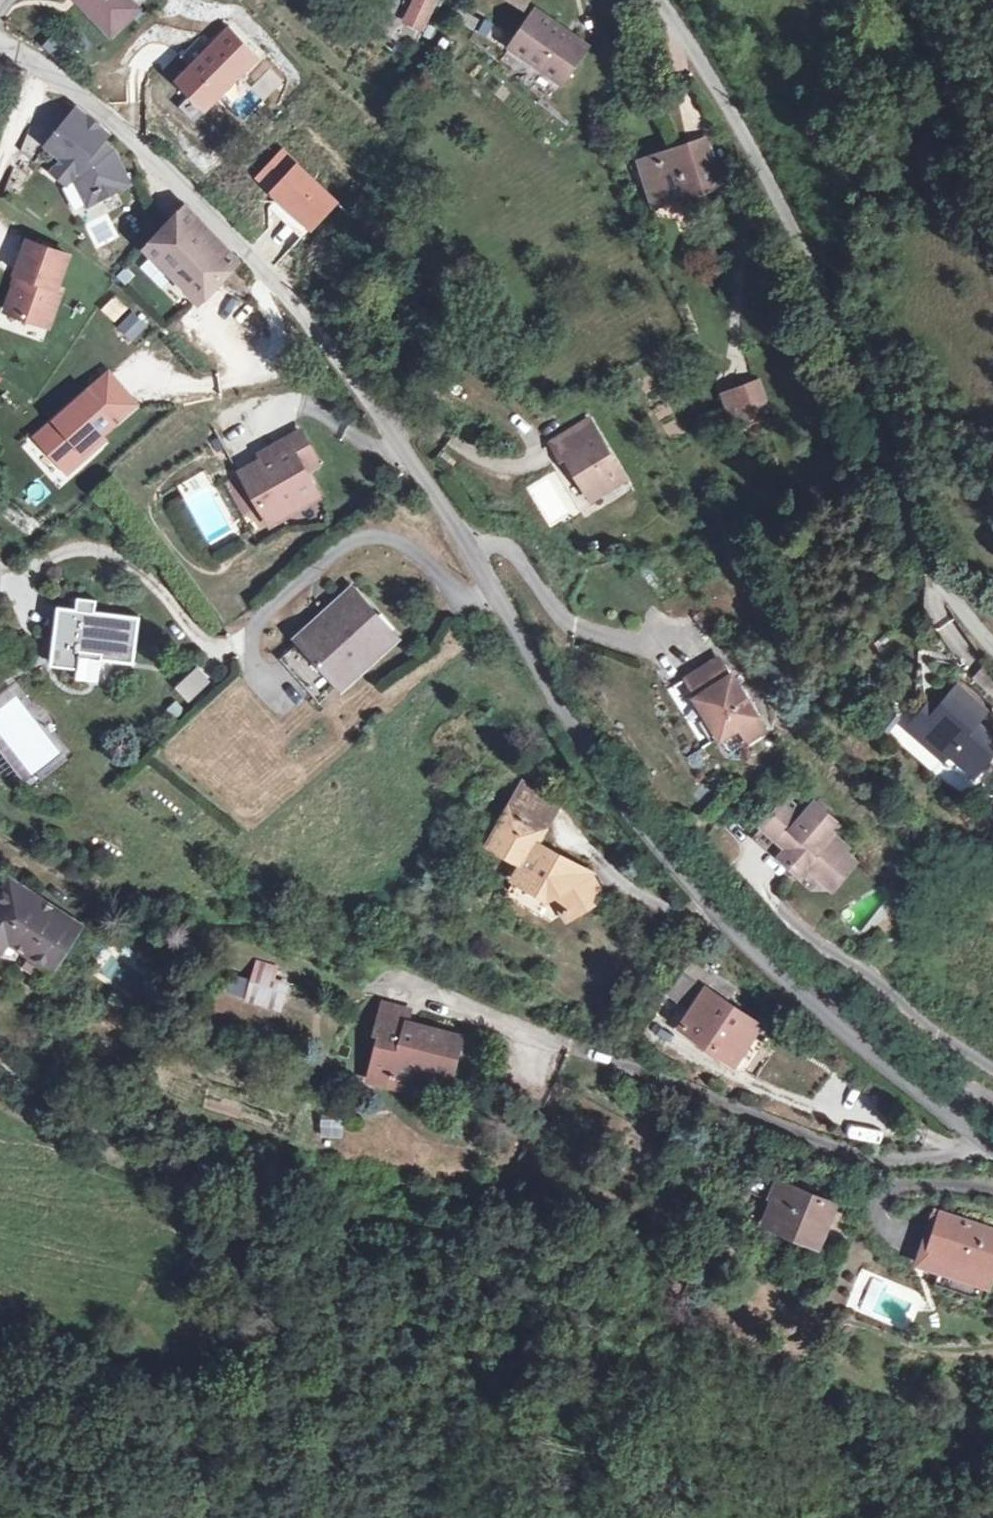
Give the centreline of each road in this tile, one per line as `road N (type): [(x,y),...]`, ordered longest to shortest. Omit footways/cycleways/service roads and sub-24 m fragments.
road 1 (unclassified): [(0,44),(110,114),(295,299),(474,550),(623,803),(736,931),(828,1018),(992,1146)]
road 2 (unclassified): [(992,646),(958,608),(916,539),(800,246),(658,0)]

